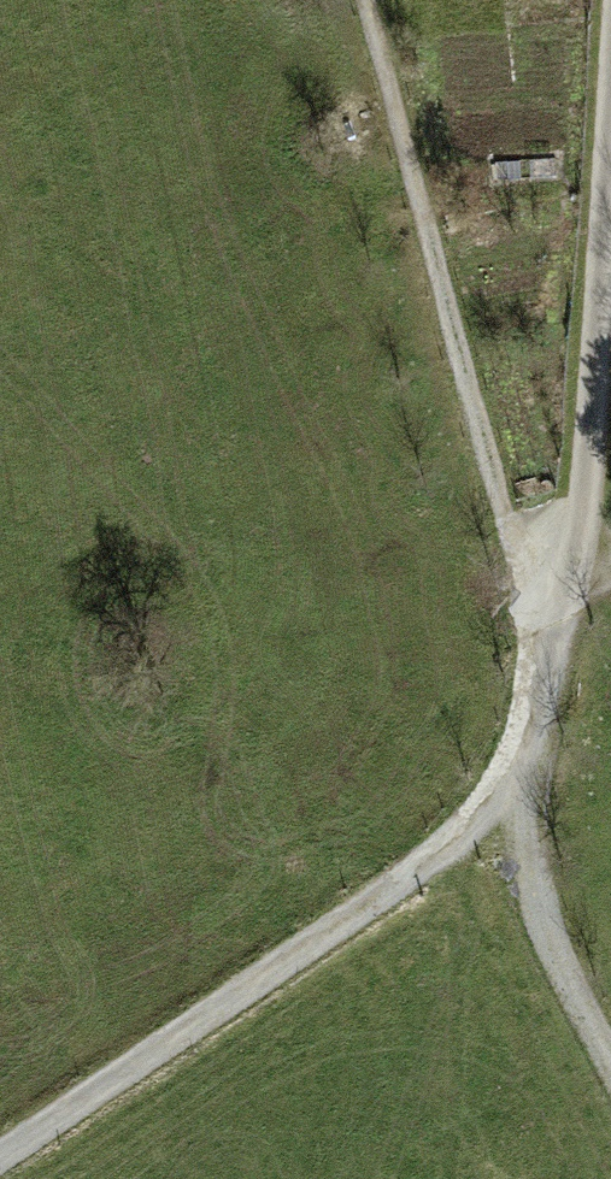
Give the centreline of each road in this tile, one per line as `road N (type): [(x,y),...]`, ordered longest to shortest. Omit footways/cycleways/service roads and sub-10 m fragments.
road 1 (track): [(575,588),(524,771),(475,830),(0,1159)]
road 2 (track): [(575,588),(517,568),(356,0)]
road 3 (track): [(610,124),(575,588)]
road 4 (track): [(524,771),(545,913),(610,1065)]

